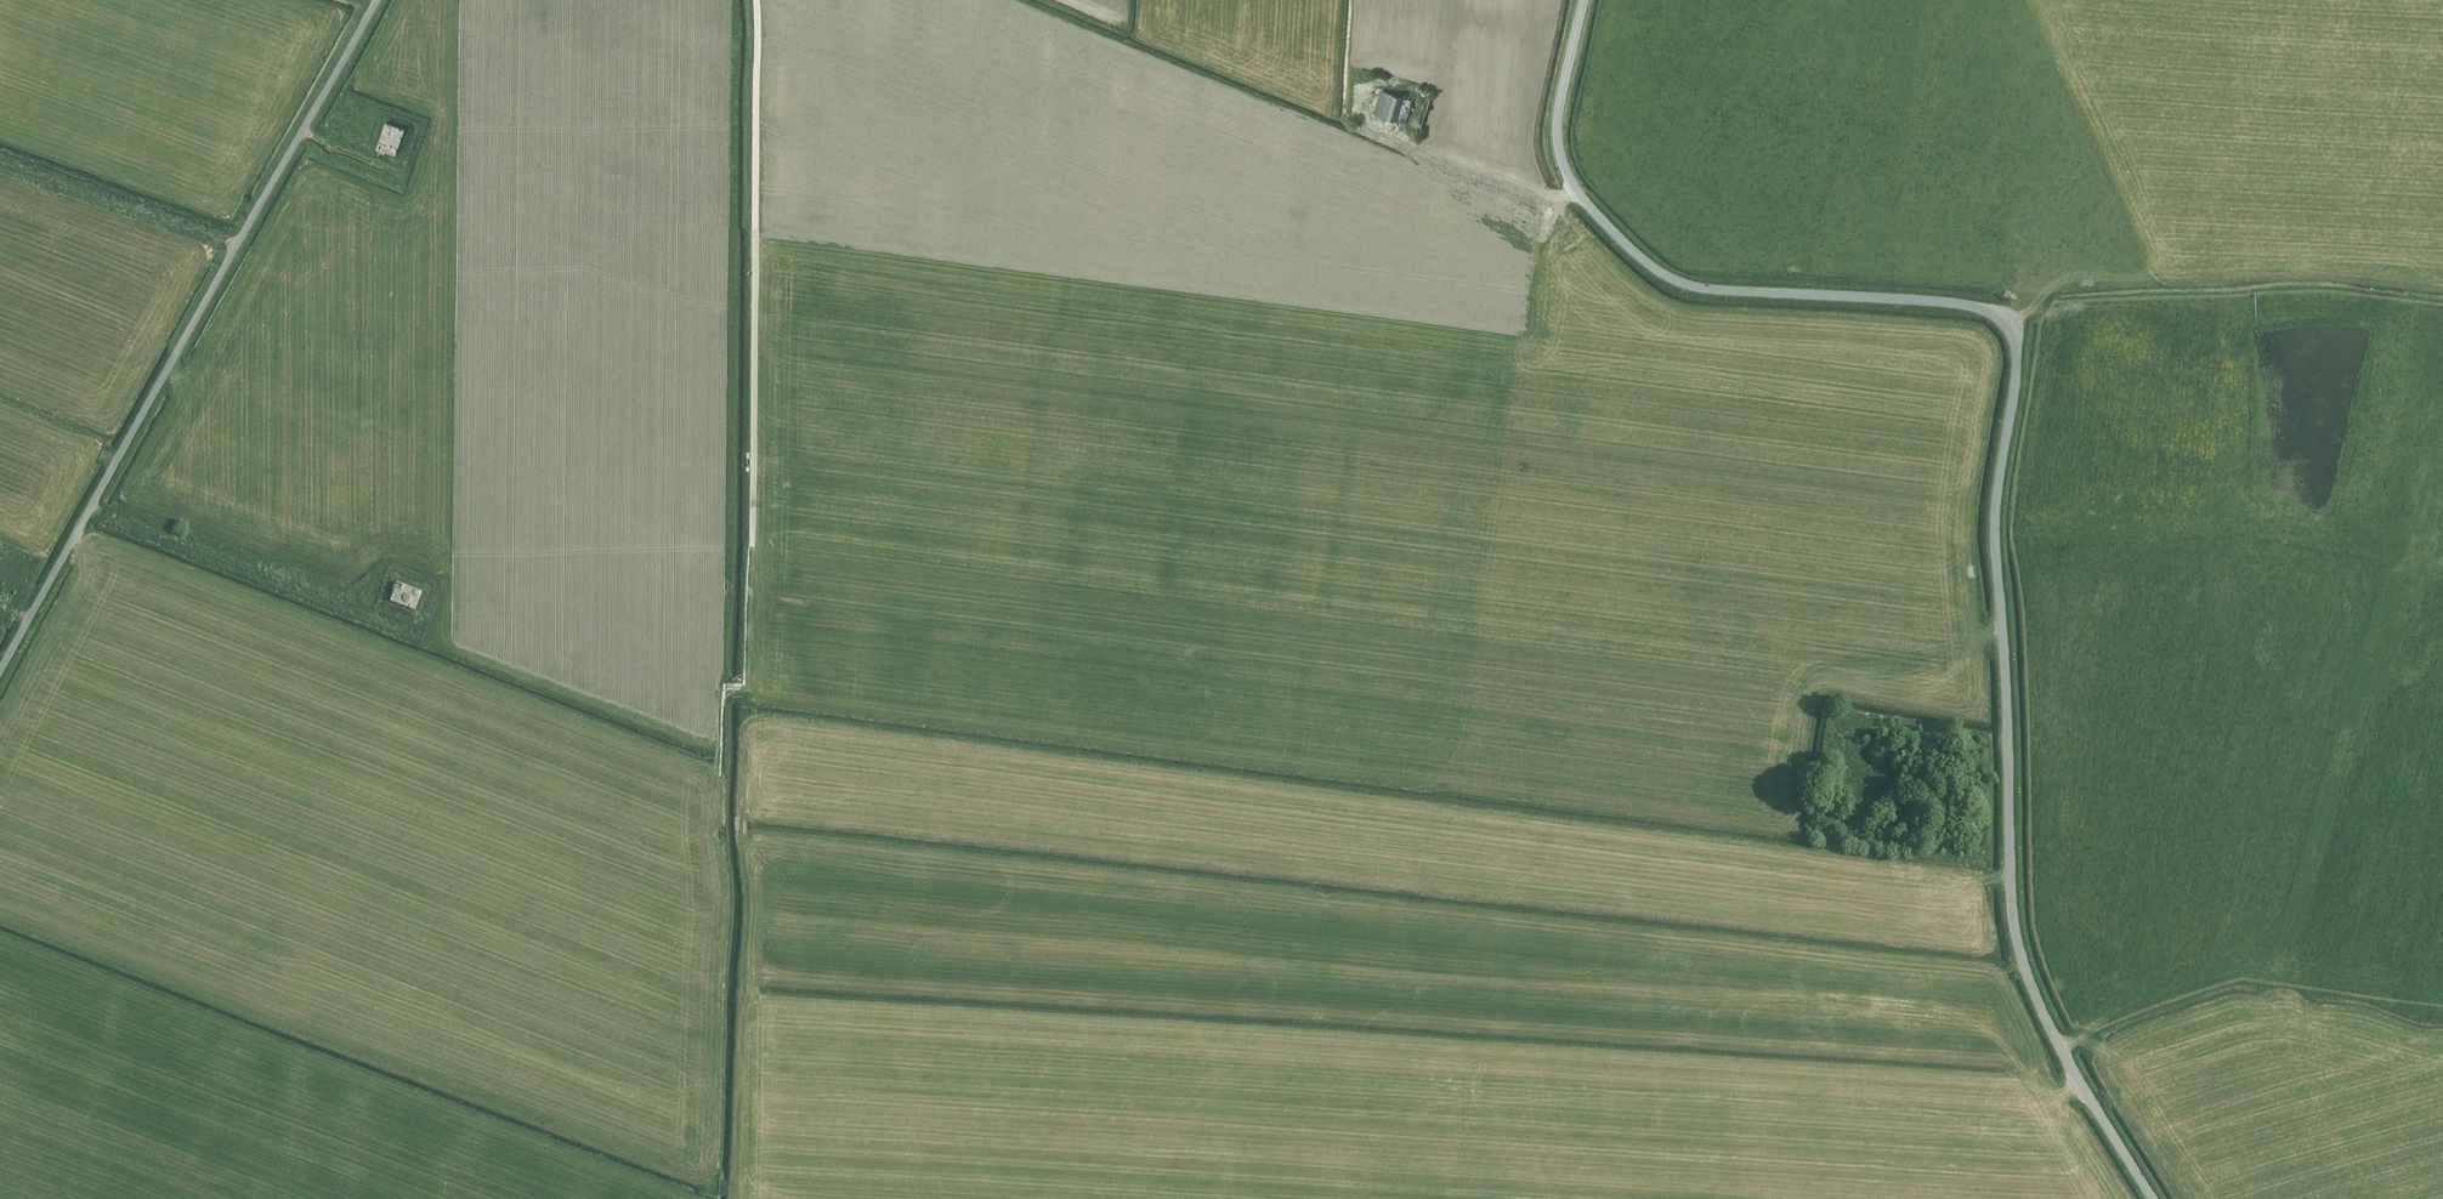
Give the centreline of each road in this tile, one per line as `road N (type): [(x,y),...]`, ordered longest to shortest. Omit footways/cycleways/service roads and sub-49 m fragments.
road 1 (tertiary): [(2154,1198),(2046,1022),(2017,941),(1994,540),(2017,373),(2012,337),(1996,316),(1971,305),(1706,288),(1649,263),(1583,198),(1562,154),(1559,106),(1583,0)]
road 2 (unclassified): [(0,671),(375,0)]

